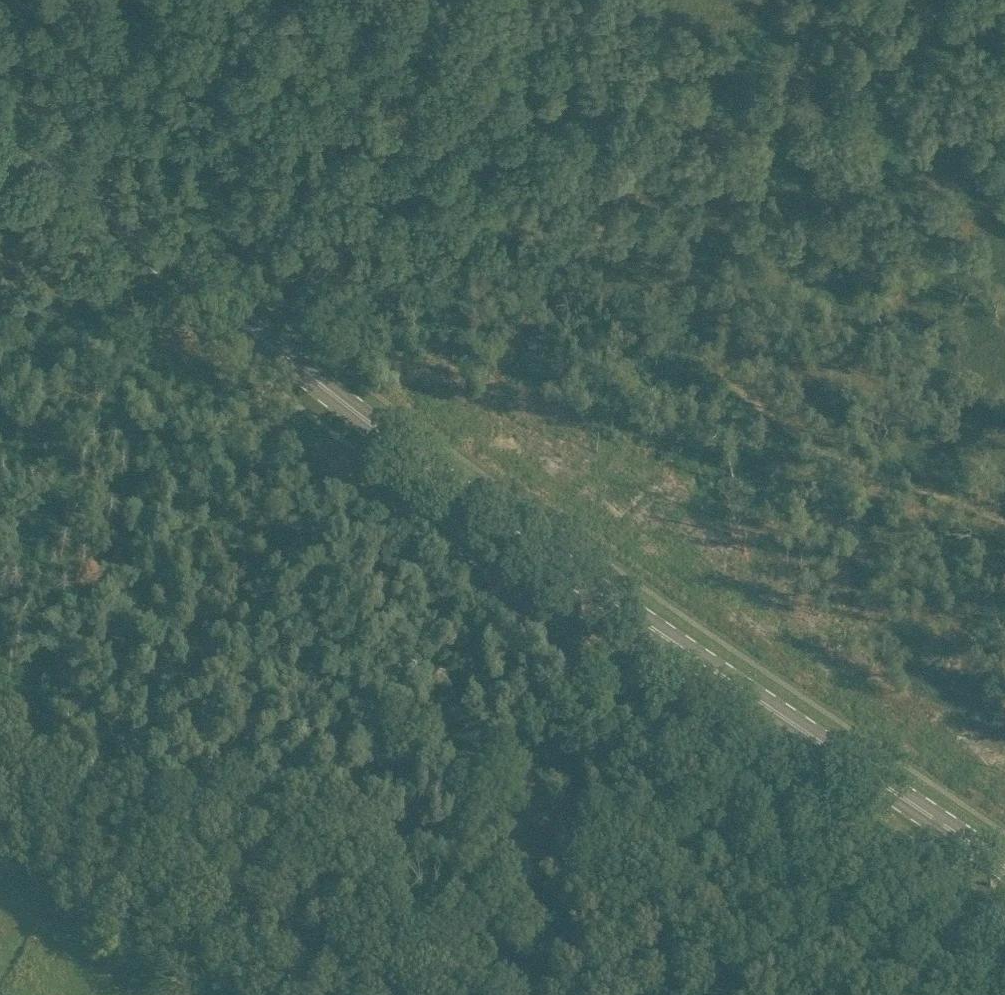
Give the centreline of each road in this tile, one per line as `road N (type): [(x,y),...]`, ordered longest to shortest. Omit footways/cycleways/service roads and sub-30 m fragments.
road 1 (primary): [(1004,866),(606,595),(264,342),(0,118)]
road 2 (track): [(180,238),(332,0)]

